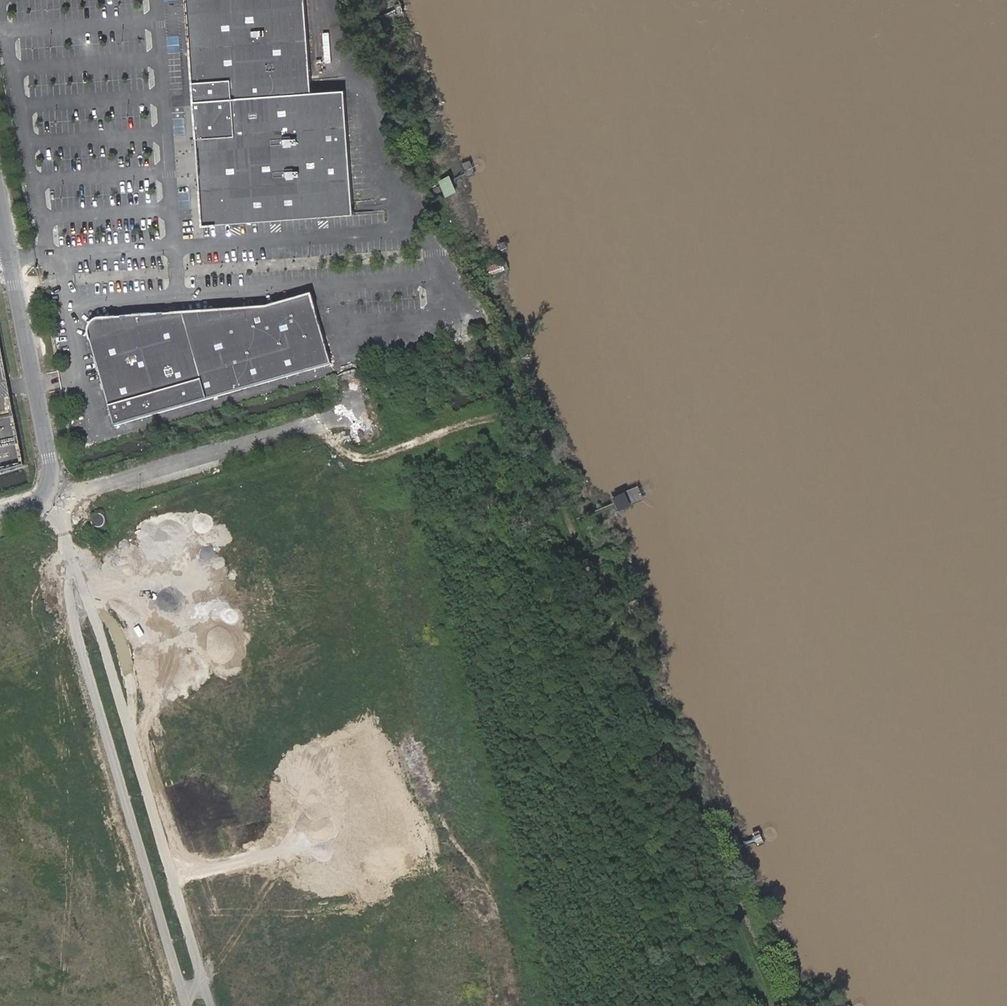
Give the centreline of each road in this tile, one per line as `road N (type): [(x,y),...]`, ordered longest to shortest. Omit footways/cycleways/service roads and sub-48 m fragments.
road 1 (unknown): [(211,1005),(94,615),(76,596),(72,622),(186,1005)]
road 2 (unclassified): [(41,501),(49,457),(0,203)]
road 3 (unclassified): [(316,425),(69,493)]

